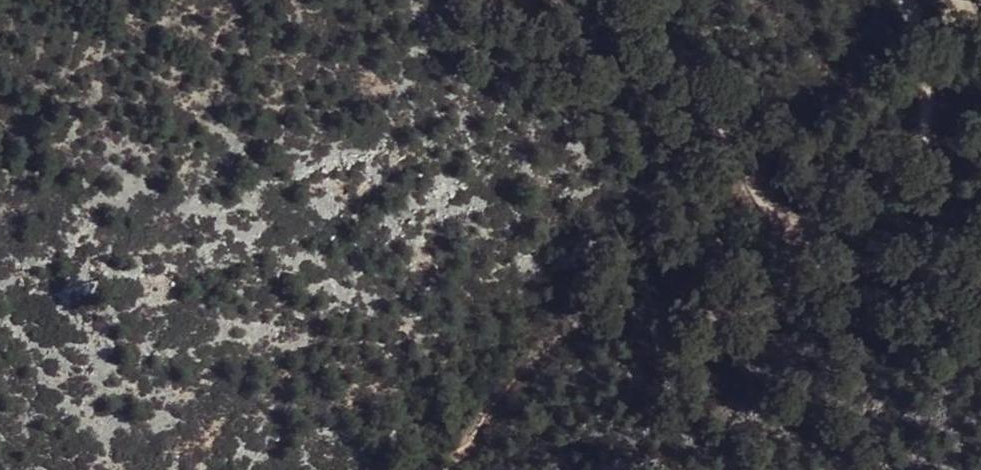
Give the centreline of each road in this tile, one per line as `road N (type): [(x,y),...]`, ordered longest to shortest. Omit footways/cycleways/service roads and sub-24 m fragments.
road 1 (track): [(909,0),(924,78),(924,133),(889,179),(845,210),(817,220),(781,211),(748,184),(666,29),(638,0)]

